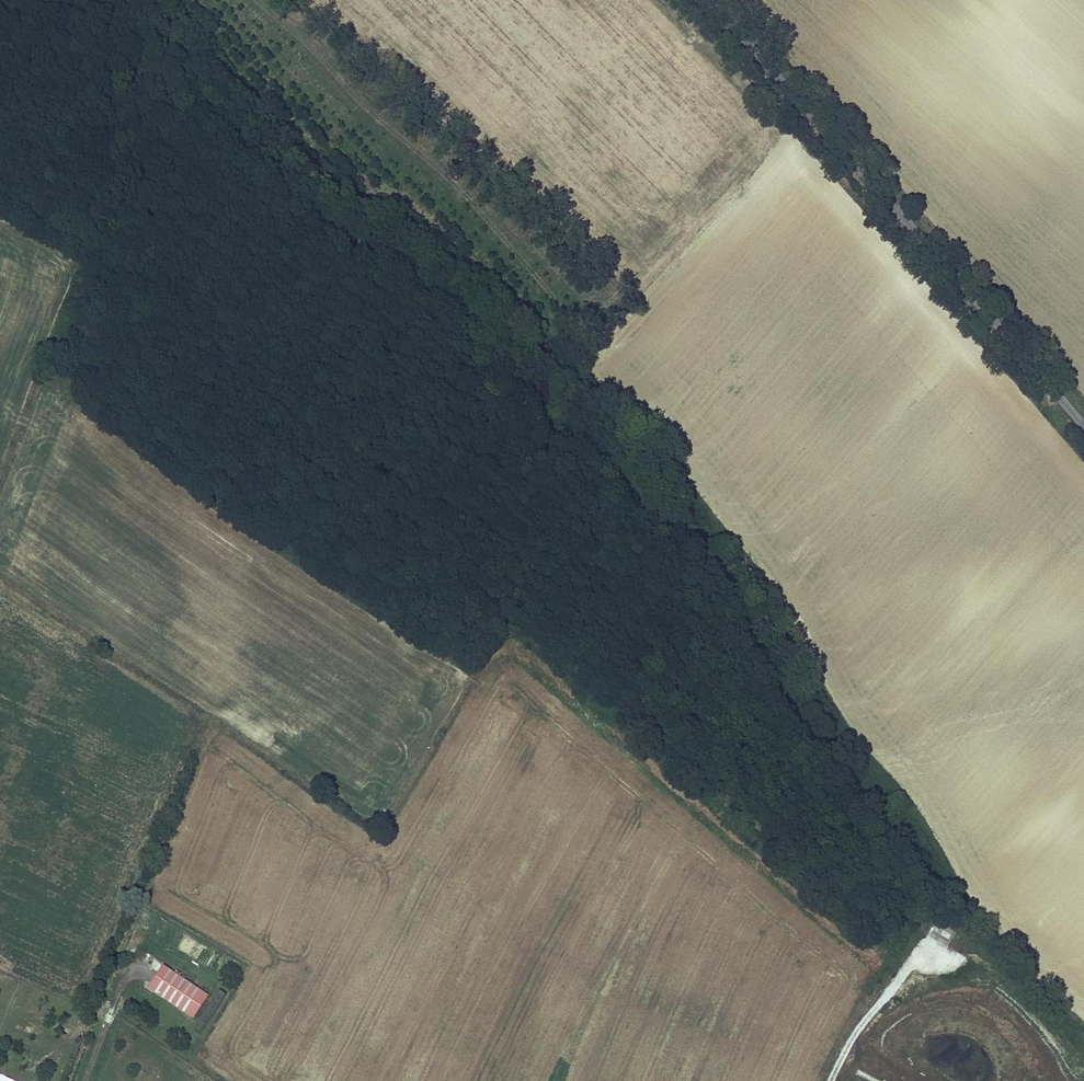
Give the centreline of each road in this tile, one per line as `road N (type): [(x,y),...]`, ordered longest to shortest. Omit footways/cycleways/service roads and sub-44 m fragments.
road 1 (tertiary): [(711,0),(1083,425)]

